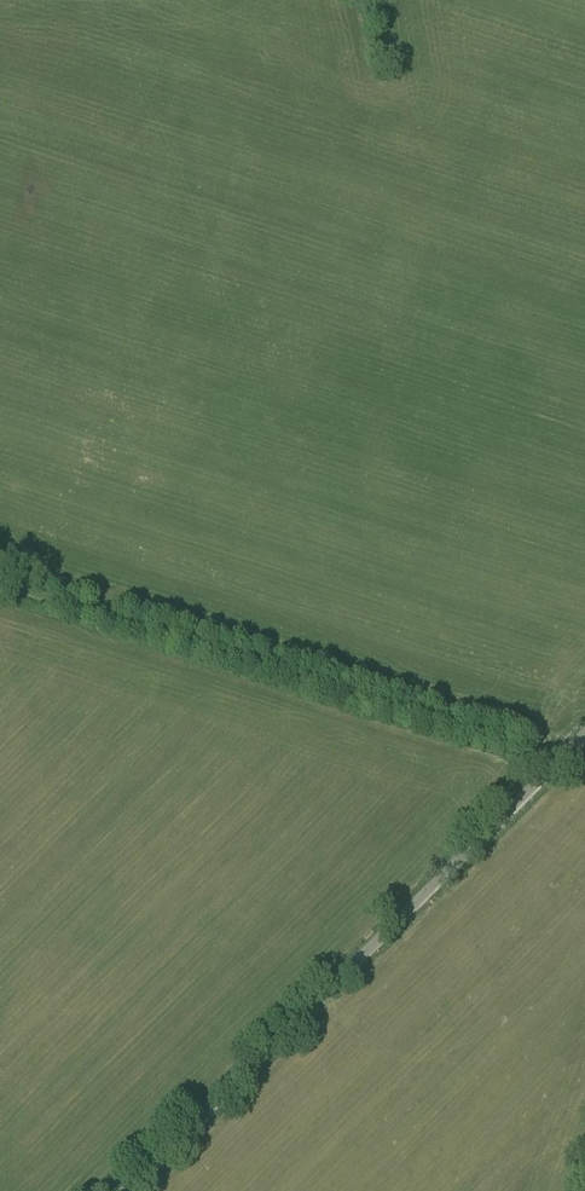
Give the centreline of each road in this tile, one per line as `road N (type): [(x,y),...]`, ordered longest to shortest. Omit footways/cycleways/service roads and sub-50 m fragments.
road 1 (tertiary): [(122,1190),(584,737)]
road 2 (track): [(562,760),(0,585)]

